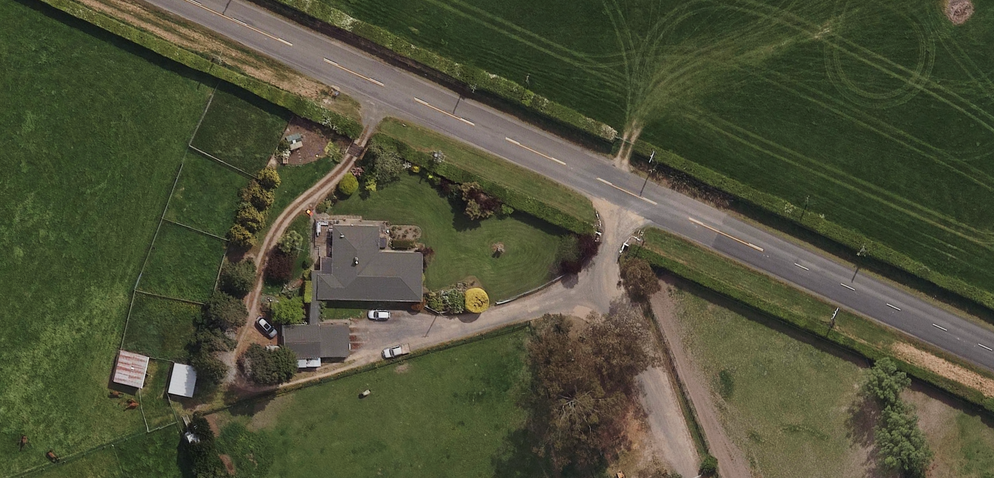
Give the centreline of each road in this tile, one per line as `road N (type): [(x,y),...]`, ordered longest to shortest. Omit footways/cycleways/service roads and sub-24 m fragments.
road 1 (tertiary): [(186,0),(993,350)]
road 2 (track): [(689,477),(621,318),(609,266),(629,192)]
road 3 (track): [(609,266),(562,296),(441,327),(355,335)]

